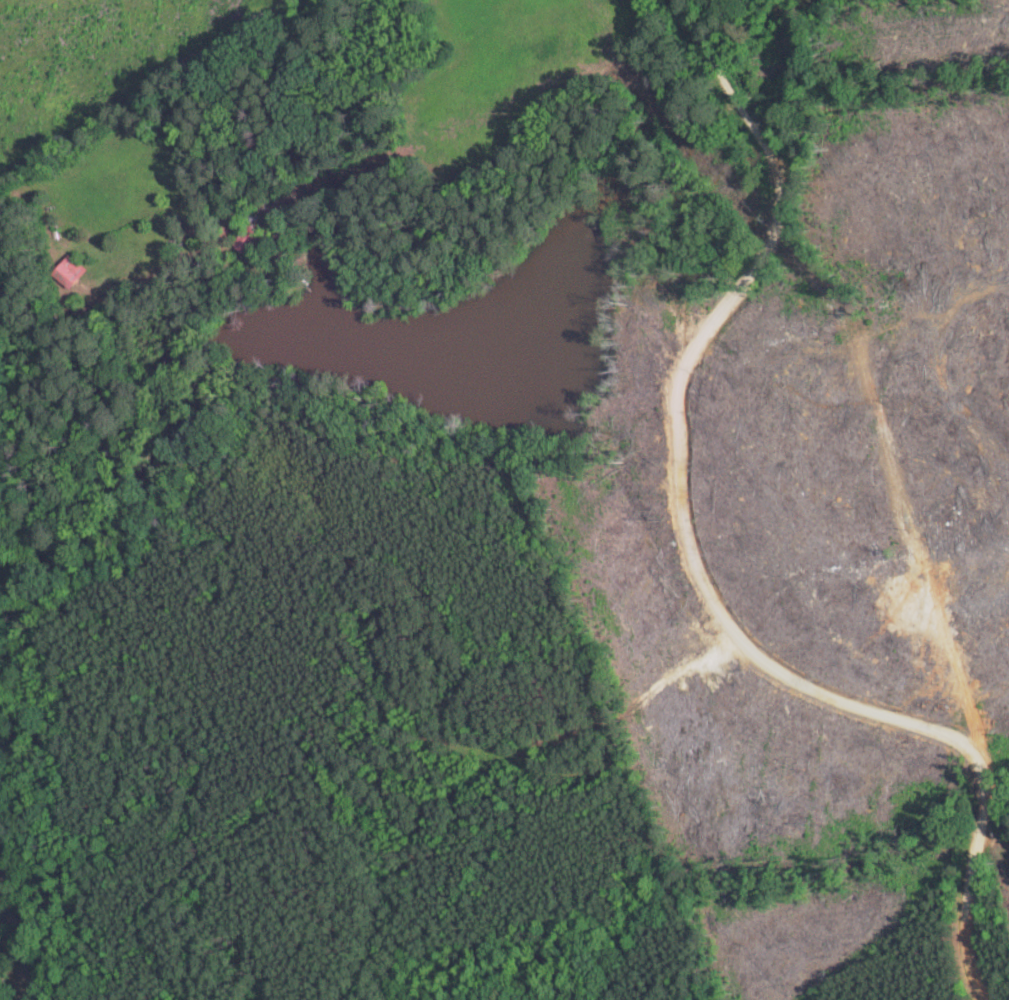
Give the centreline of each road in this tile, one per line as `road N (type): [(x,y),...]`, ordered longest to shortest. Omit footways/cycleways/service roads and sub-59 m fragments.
road 1 (residential): [(1008,788),(967,750),(812,677),(750,604),(708,438),(724,365),(786,277),(775,168),(673,0)]
road 2 (residential): [(1008,998),(993,958),(1008,859)]

